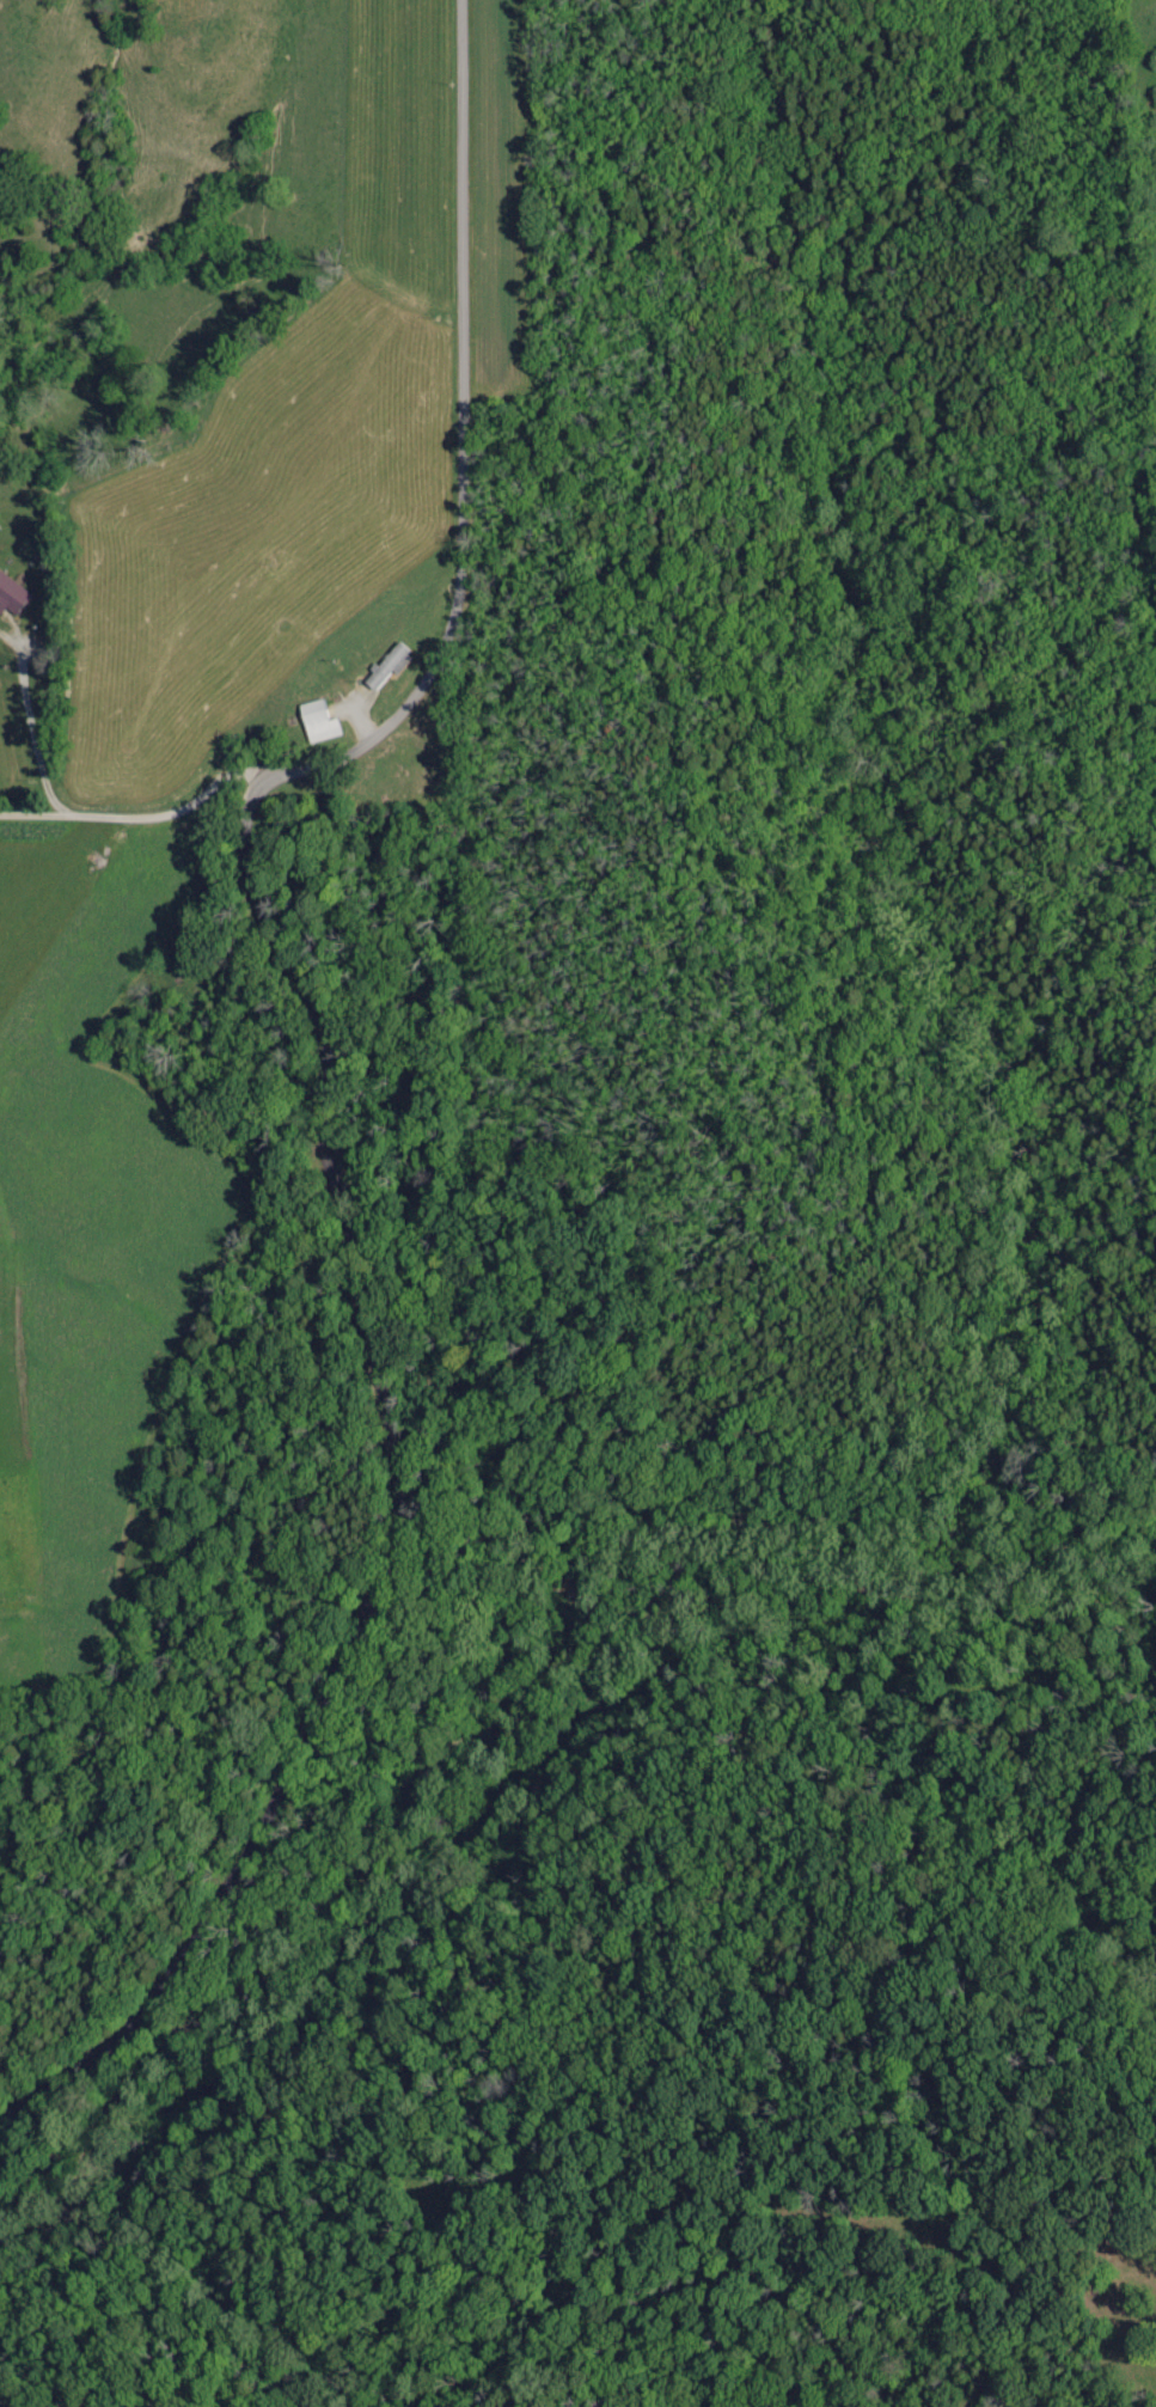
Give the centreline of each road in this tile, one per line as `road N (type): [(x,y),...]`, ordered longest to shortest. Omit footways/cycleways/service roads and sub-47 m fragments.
road 1 (residential): [(0,2101),(73,2049),(361,1623),(384,1542),(378,1413),(306,1217),(300,980),(255,866),(271,782)]
road 2 (residential): [(271,782),(332,759),(399,716),(453,621),(463,531),(459,0)]
road 3 (residential): [(271,782),(231,780),(159,825),(0,818)]

